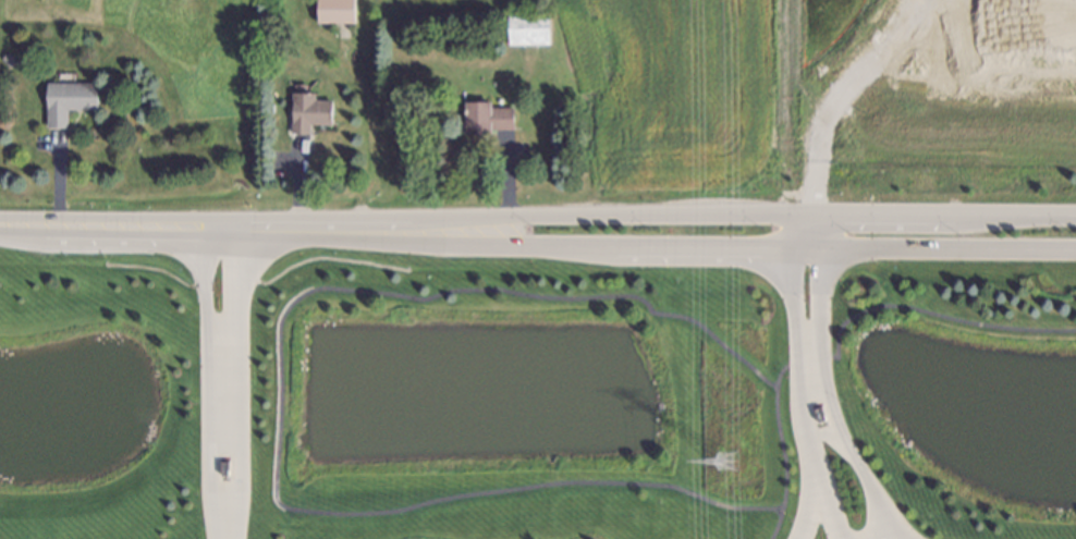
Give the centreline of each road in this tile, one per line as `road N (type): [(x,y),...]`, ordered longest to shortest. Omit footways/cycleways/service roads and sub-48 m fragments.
road 1 (secondary): [(1075,212),(582,211),(424,226)]
road 2 (secondary): [(424,226),(0,224)]
road 3 (secondary): [(424,226),(603,247),(793,247)]
road 4 (secondary): [(819,247),(1075,245)]

